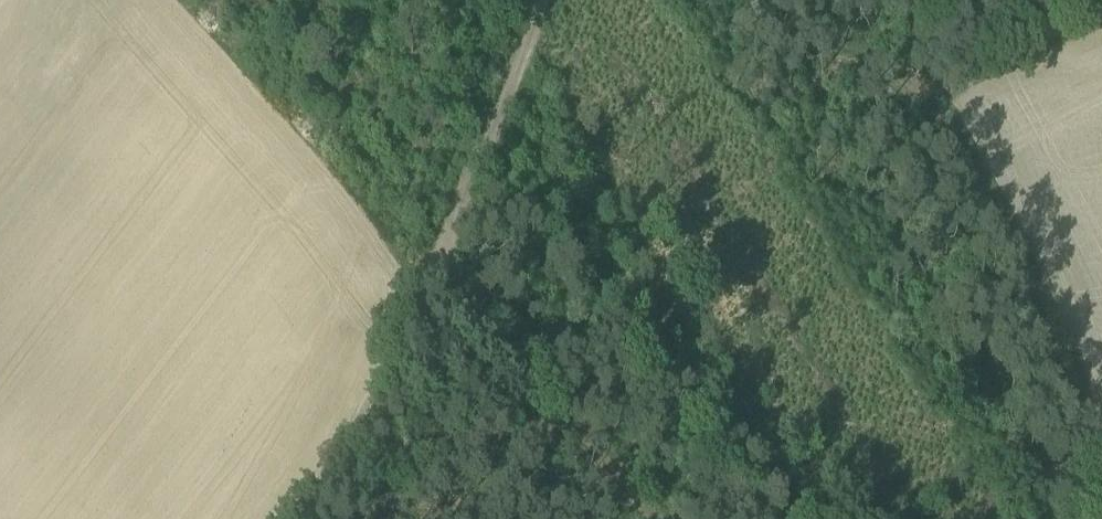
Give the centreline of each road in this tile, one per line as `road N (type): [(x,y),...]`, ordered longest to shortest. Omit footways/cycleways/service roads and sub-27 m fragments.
road 1 (track): [(538,0),(507,96),(304,518)]
road 2 (track): [(424,280),(650,518)]
road 3 (track): [(788,0),(803,26),(951,111)]

